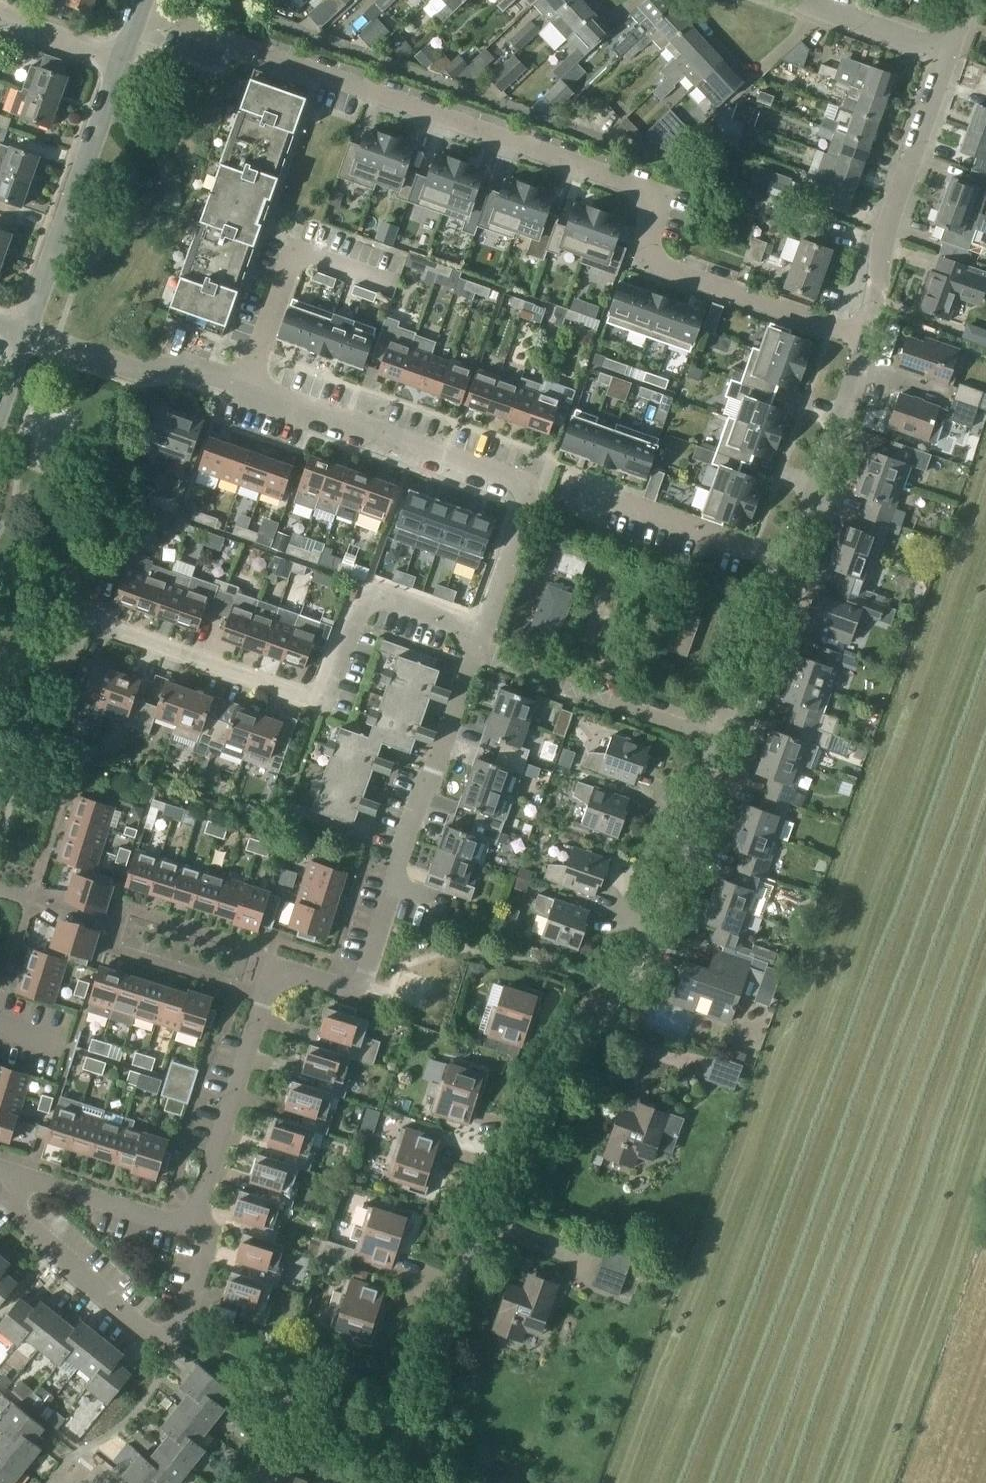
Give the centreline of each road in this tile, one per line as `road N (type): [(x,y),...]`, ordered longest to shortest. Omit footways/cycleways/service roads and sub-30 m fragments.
road 1 (unclassified): [(320,1419),(427,1450),(427,1405),(481,1230),(595,1021),(641,990),(658,968),(719,741)]
road 2 (residential): [(865,339),(661,265),(651,256),(657,198),(645,187),(139,10)]
road 3 (residential): [(83,616),(319,698),(368,598),(483,633)]
road 4 (residential): [(193,1229),(274,971),(279,966),(363,993),(399,885)]
road 5 (residential): [(483,633),(534,493),(518,478),(244,387)]
road 6 (unclassified): [(865,339),(887,243),(934,128),(950,53)]
road 7 (unclassified): [(26,333),(121,62)]
road 8 (residential): [(475,657),(719,741)]
road 9 (residential): [(244,387),(294,248),(395,285)]
road 10 (residential): [(175,1348),(145,1332),(13,1206),(16,1173)]
road 11 (unclassified): [(783,566),(865,339)]
road 12 (residential): [(399,885),(475,657)]
road 13 (residential): [(244,387),(157,363),(128,370),(26,333)]
road 14 (residential): [(589,494),(783,566)]
road 15 (unclassified): [(719,741),(783,566)]
road 16 (residential): [(193,1229),(16,1173)]
road 17 (unclassified): [(950,53),(800,0)]
road 18 (residential): [(175,1348),(205,1265),(209,1240),(193,1229)]
road 19 (residential): [(121,62),(0,18)]

